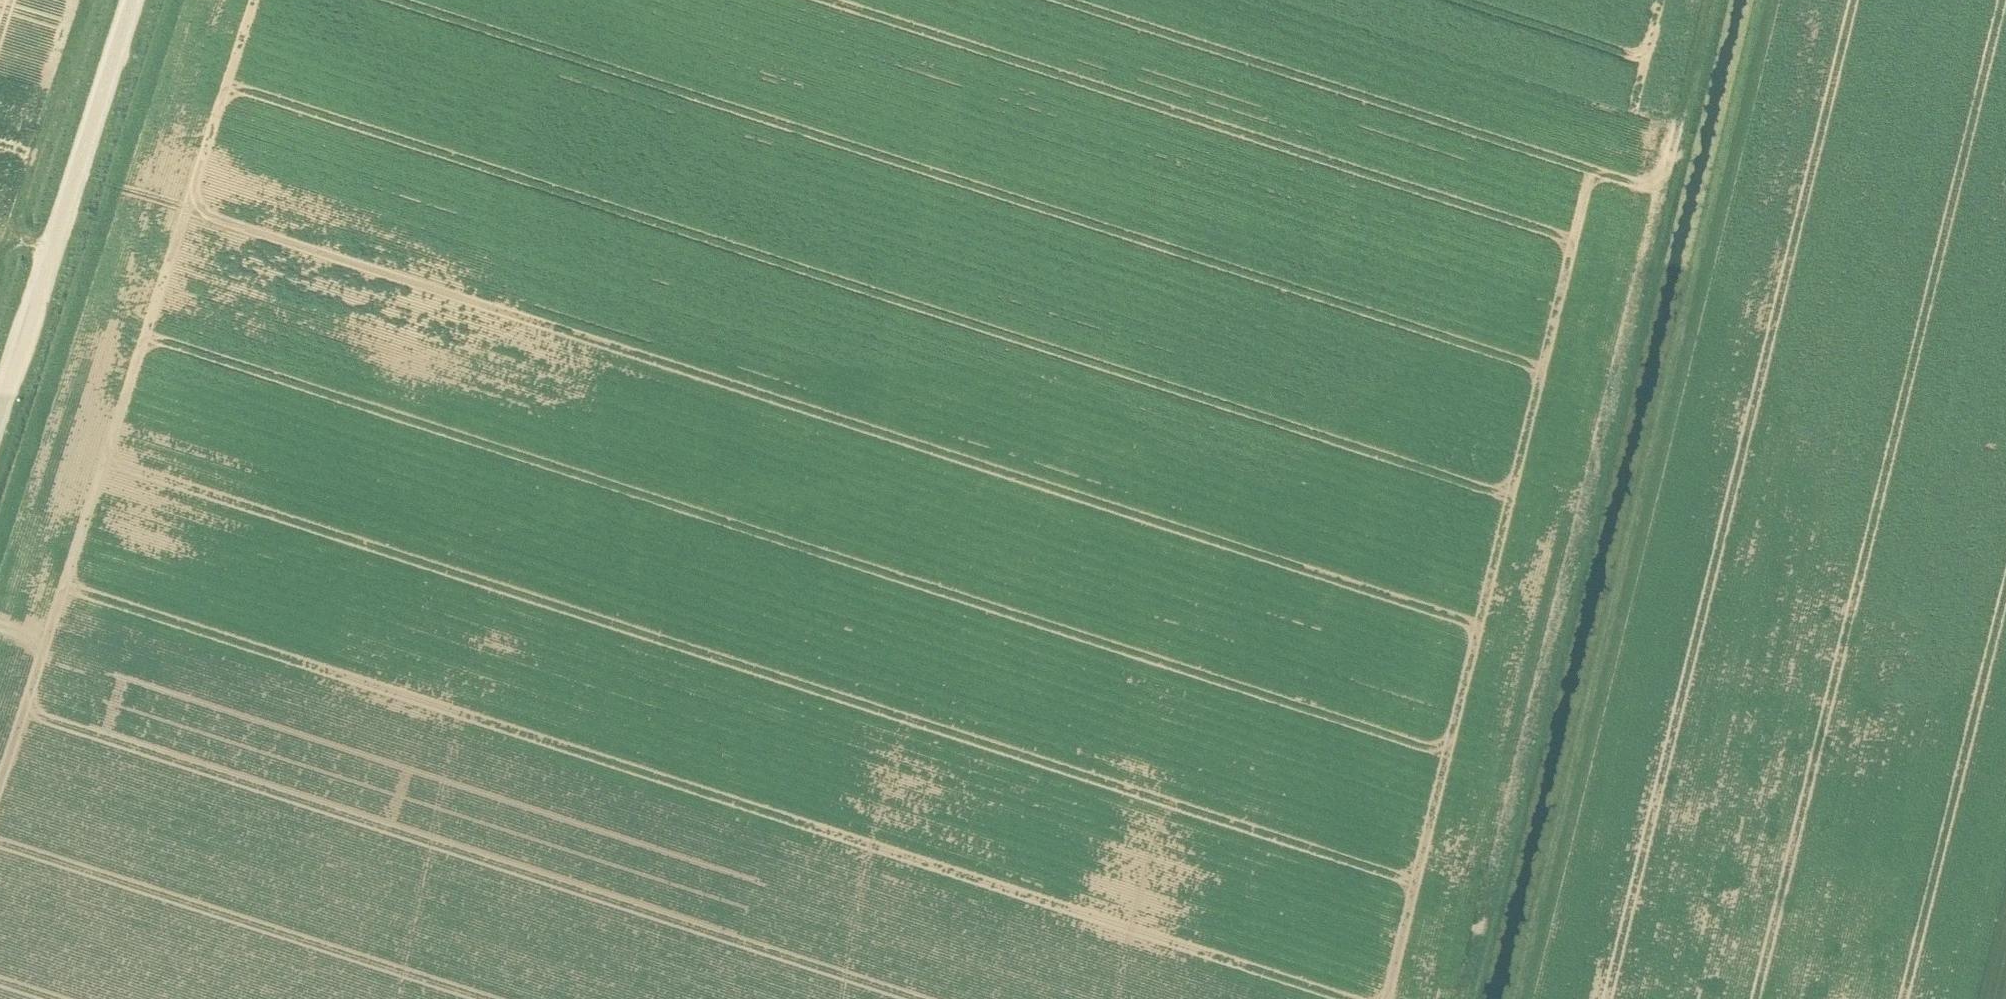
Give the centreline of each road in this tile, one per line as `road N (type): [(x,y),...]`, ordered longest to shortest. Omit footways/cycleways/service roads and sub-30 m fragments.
road 1 (unclassified): [(0,417),(136,0)]

